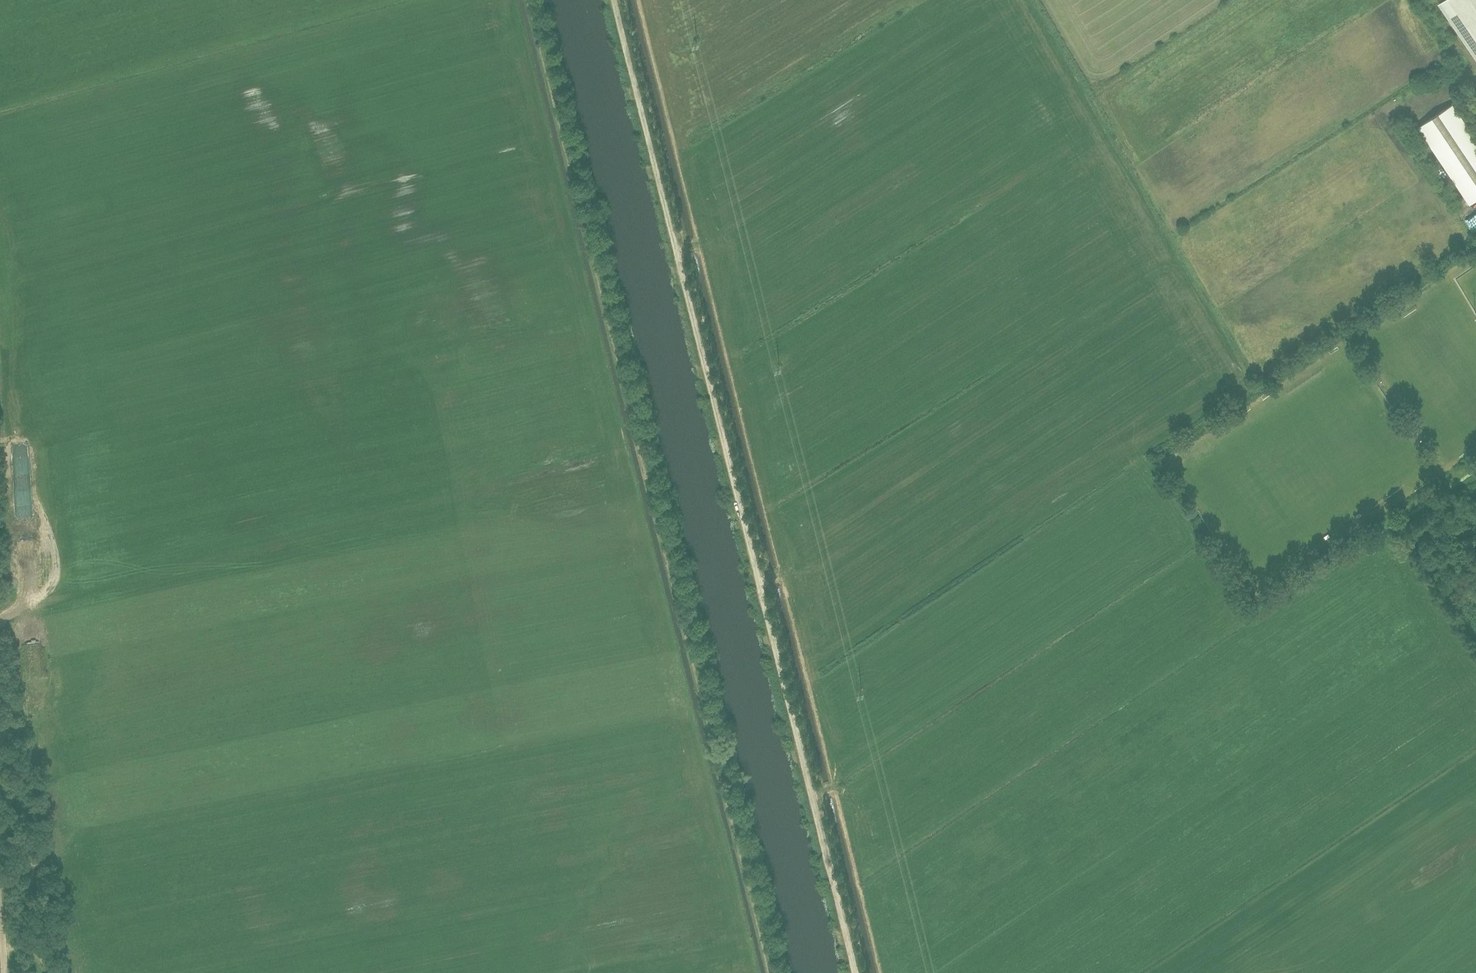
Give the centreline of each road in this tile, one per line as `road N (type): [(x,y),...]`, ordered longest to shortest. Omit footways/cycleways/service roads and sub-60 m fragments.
road 1 (track): [(614,0),(855,972)]

